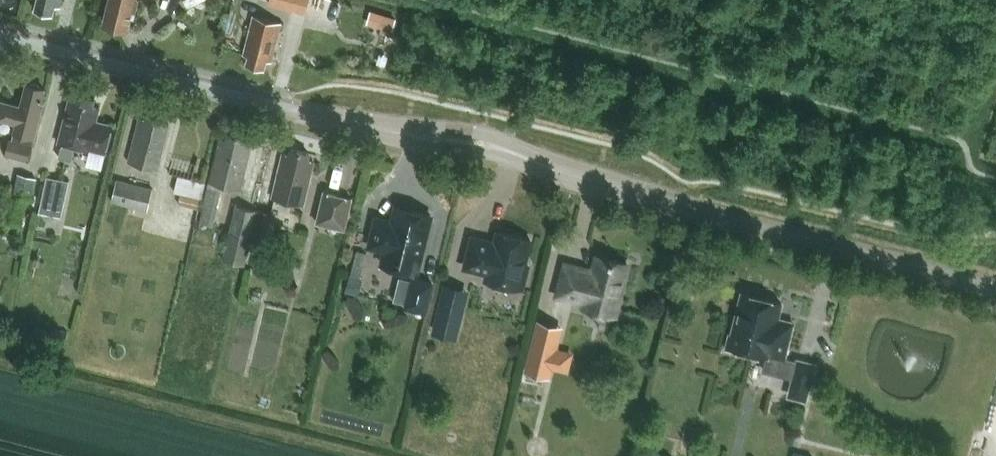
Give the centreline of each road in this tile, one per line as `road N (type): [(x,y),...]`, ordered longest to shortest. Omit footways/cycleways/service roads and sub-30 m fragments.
road 1 (tertiary): [(995,287),(693,210),(488,145),(347,126),(0,36)]

